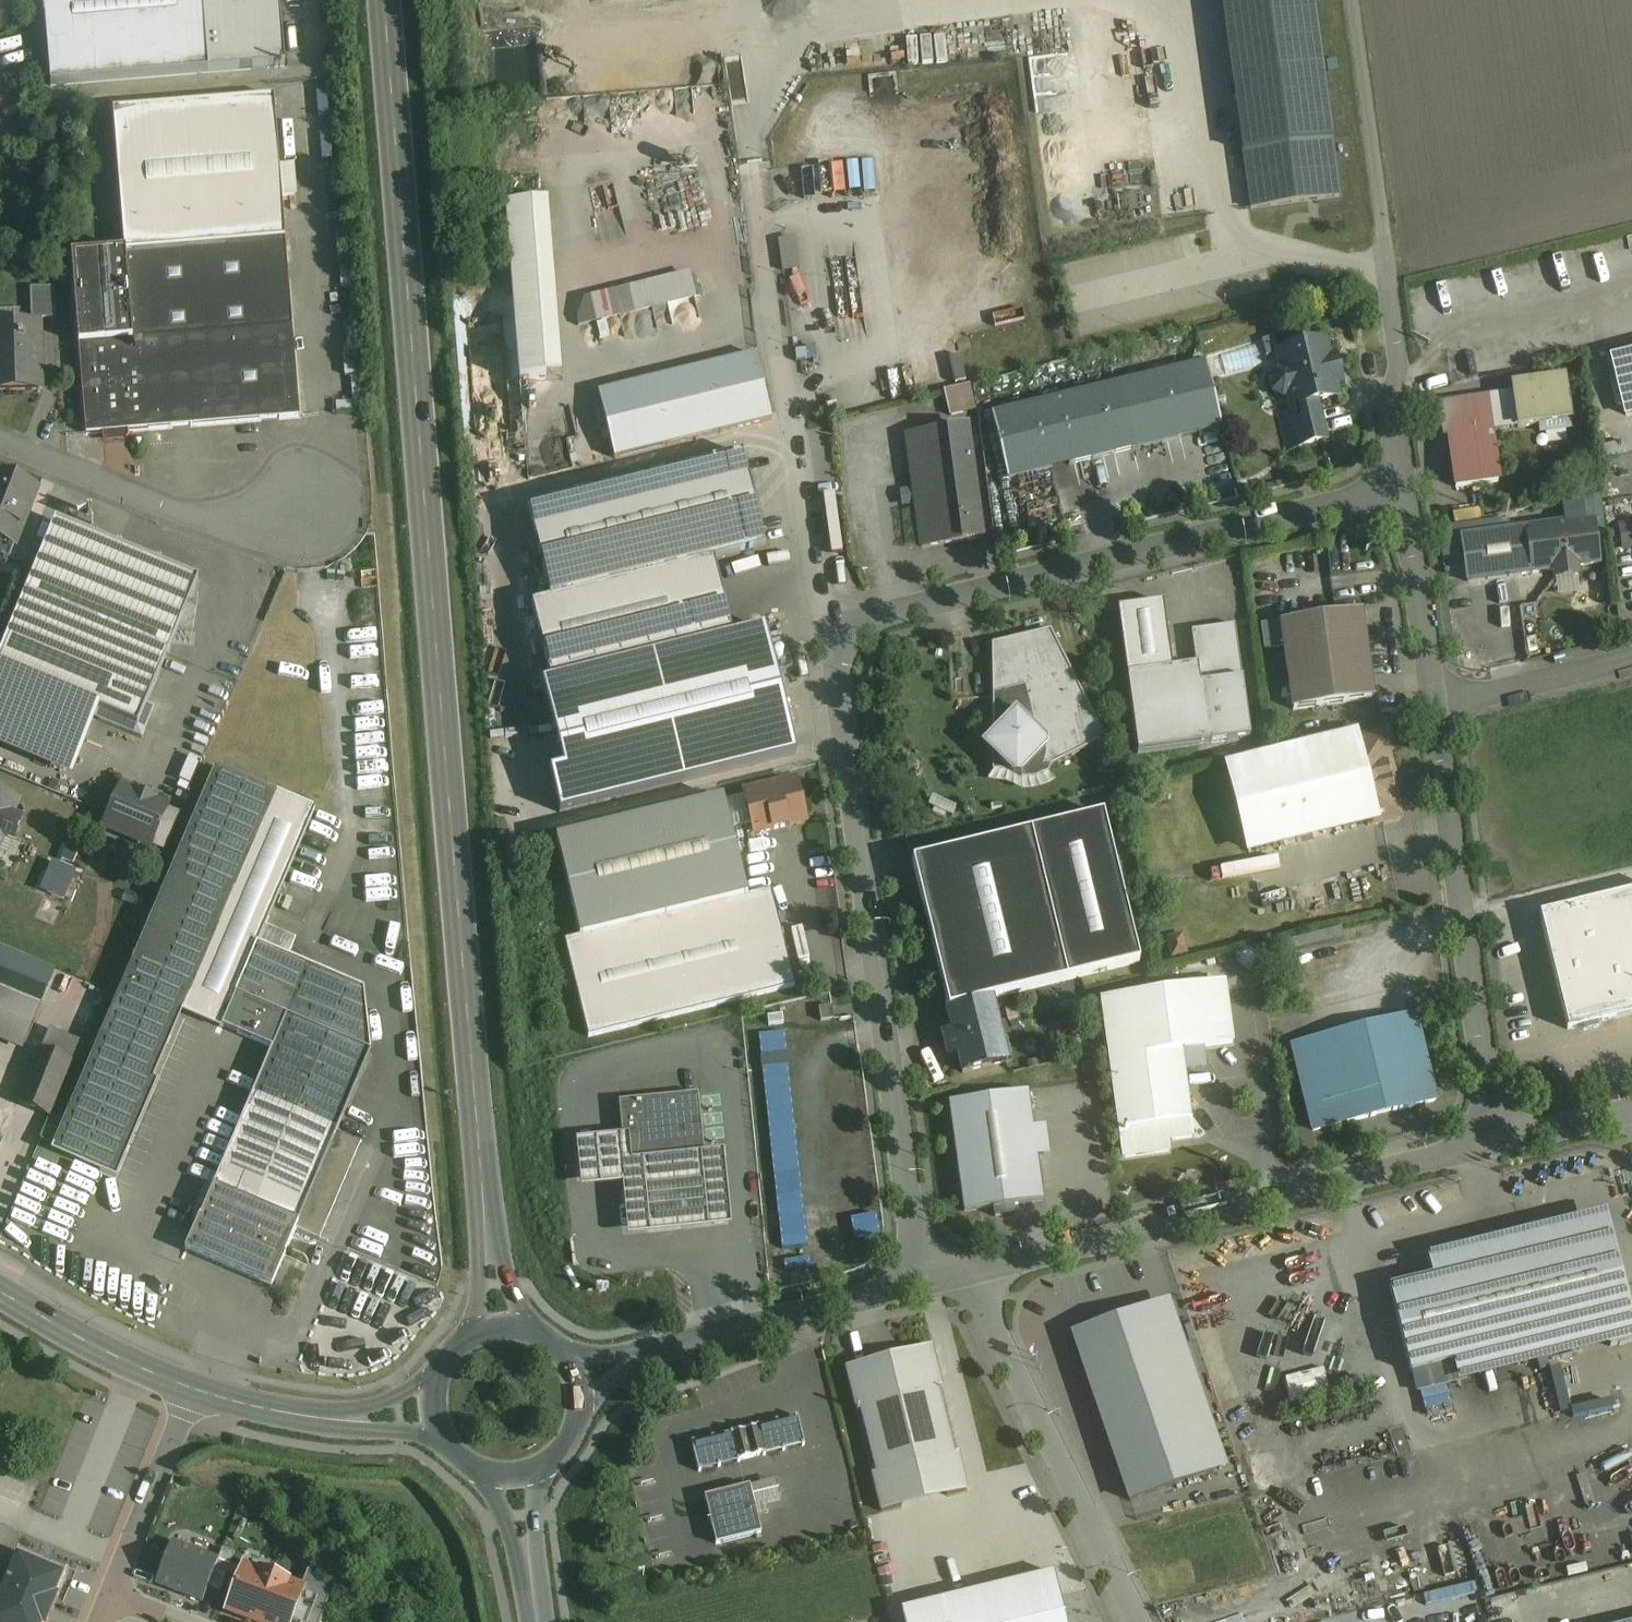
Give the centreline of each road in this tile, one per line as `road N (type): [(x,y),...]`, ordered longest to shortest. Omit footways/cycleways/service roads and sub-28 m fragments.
road 1 (primary): [(383,0),(498,1324)]
road 2 (unclassified): [(1405,487),(871,621),(847,646),(834,683),(917,1239),(947,1278)]
road 3 (residential): [(1499,1141),(947,1278)]
road 4 (unclassified): [(1351,0),(1398,357),(1392,391),(1405,487)]
road 5 (unclassified): [(1436,711),(1499,1141)]
road 6 (unclassified): [(947,1278),(977,1317),(1134,1621)]
road 7 (residential): [(947,1278),(581,1377)]
road 8 (residential): [(0,447),(190,514),(250,521),(308,511)]
road 9 (primary): [(430,1413),(341,1420),(186,1387)]
road 10 (unclassified): [(1405,487),(1436,711)]
road 11 (residential): [(186,1387),(106,1595)]
road 12 (primary): [(186,1387),(0,1291)]
road 13 (unclassified): [(1436,711),(1631,658)]
road 14 (primary): [(517,1478),(538,1621)]
road 15 (residential): [(1631,1110),(1499,1141)]
road 16 (primary): [(517,1478),(538,1472),(572,1443),(582,1422),(581,1377)]
road 17 (primary): [(498,1324),(474,1331),(438,1364),(430,1413)]
road 18 (primary): [(430,1413),(437,1435),(470,1470),(517,1478)]

